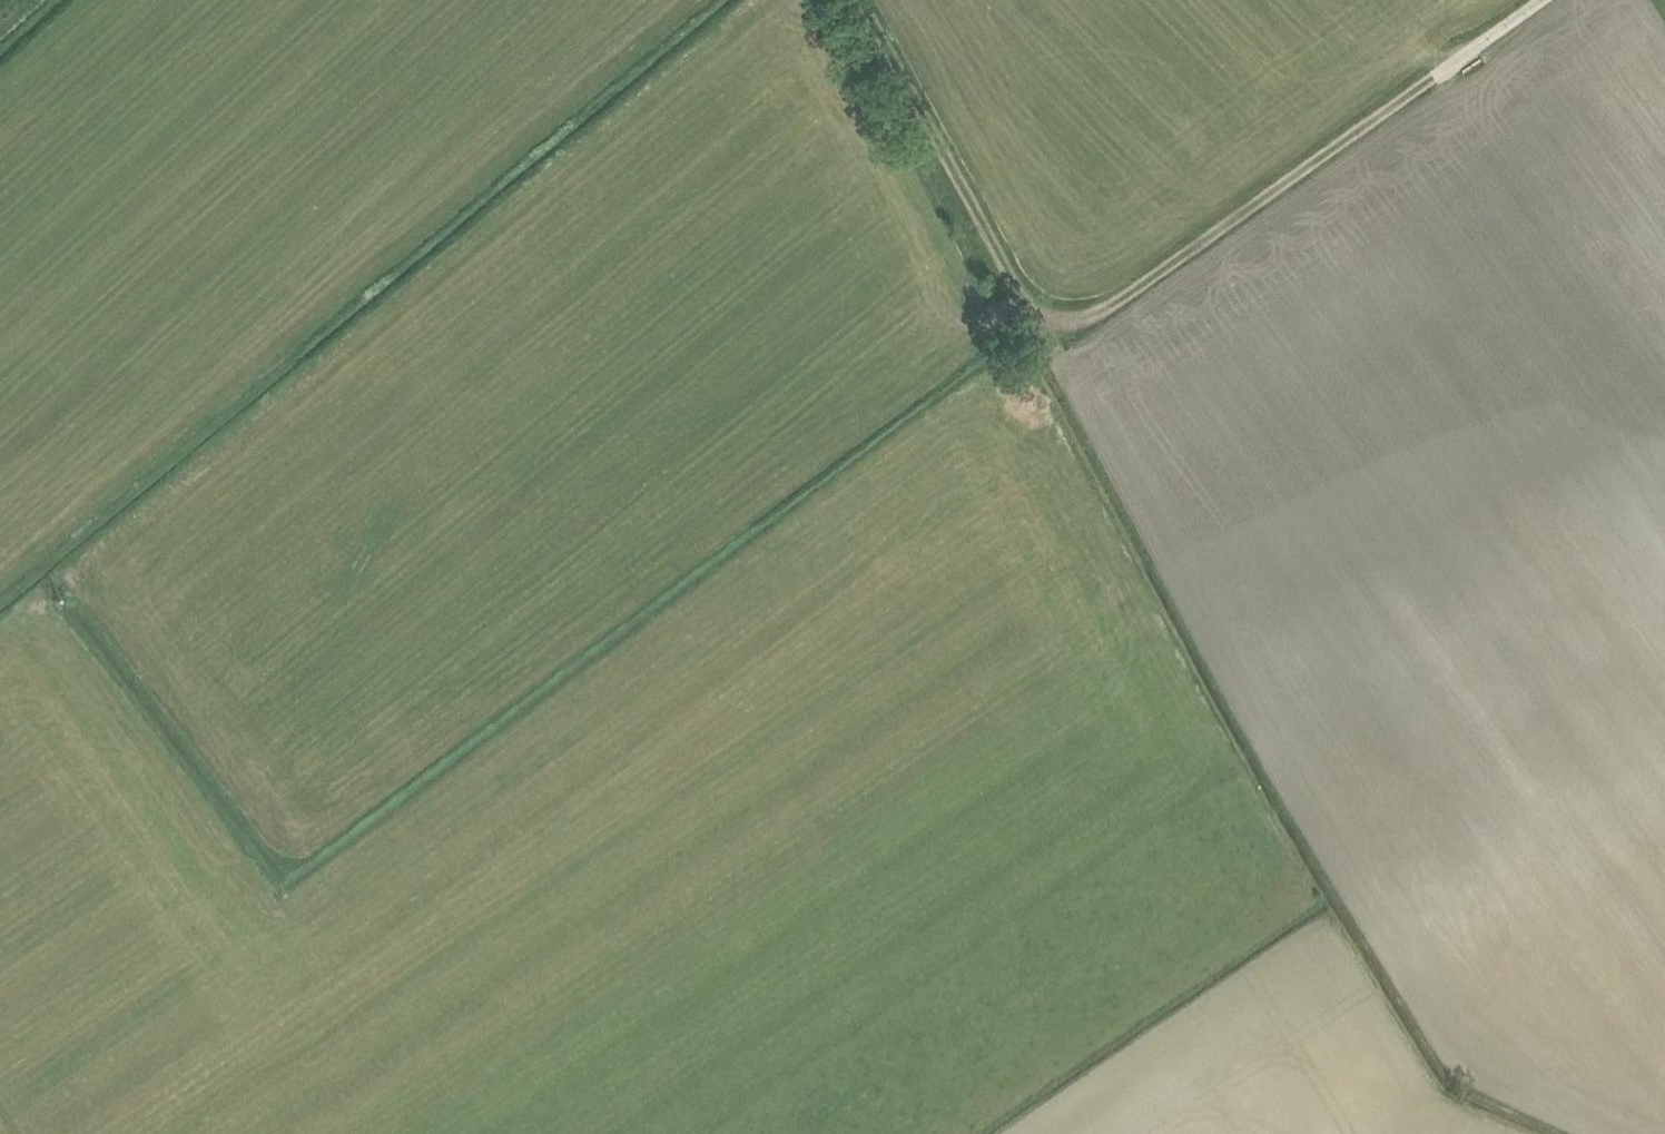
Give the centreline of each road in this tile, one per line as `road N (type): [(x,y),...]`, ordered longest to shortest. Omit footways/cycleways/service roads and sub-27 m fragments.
road 1 (track): [(1008,1133),(1212,995)]

